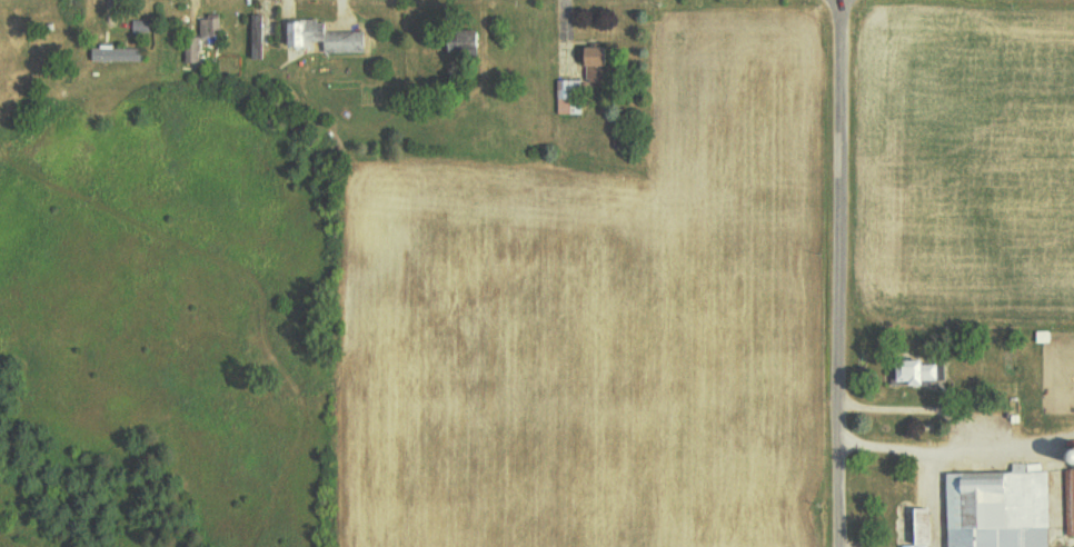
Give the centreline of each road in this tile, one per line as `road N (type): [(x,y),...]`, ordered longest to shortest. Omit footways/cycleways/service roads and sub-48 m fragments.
road 1 (residential): [(841,546),(841,0)]

